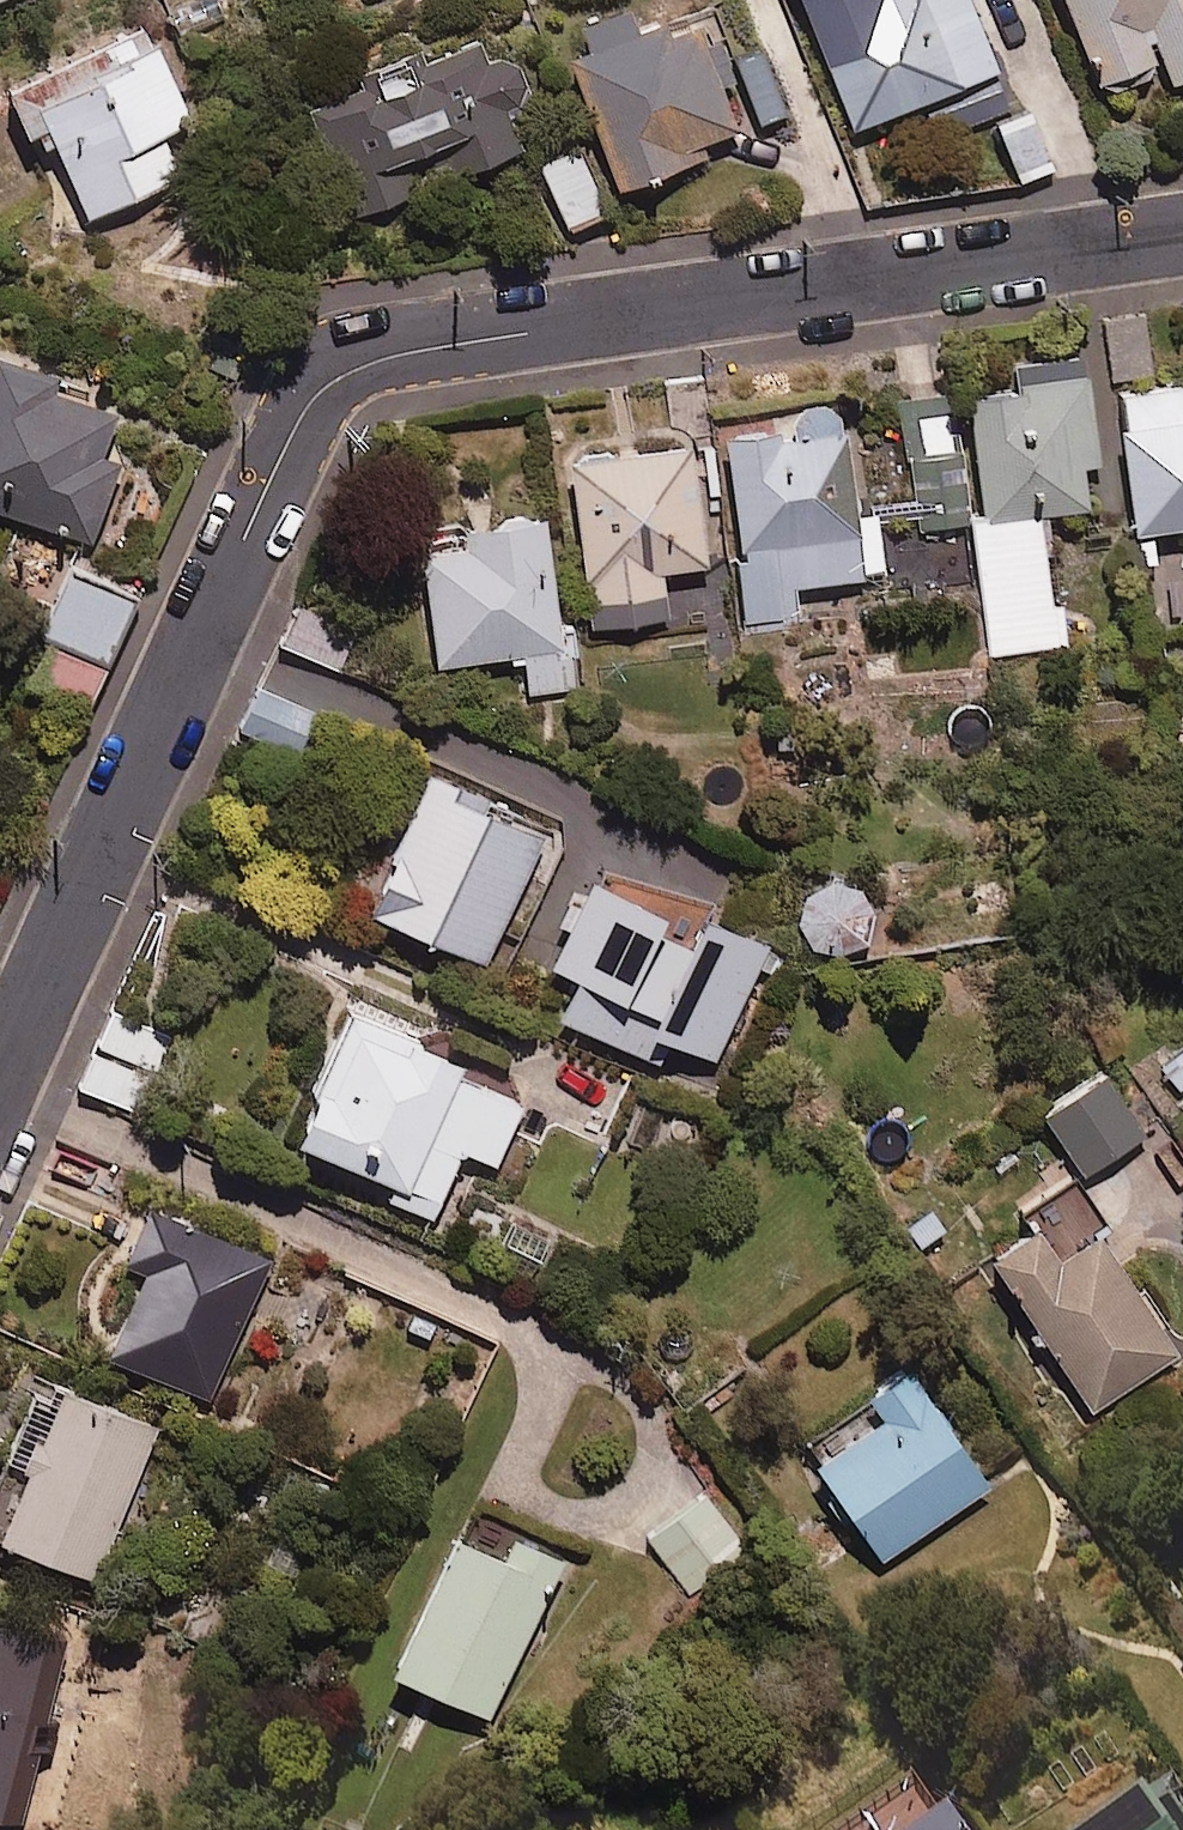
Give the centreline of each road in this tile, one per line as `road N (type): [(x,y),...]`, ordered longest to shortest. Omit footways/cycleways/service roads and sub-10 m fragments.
road 1 (residential): [(1182,232),(440,343),(359,368),(312,394),(276,445),(130,788),(0,1064)]

